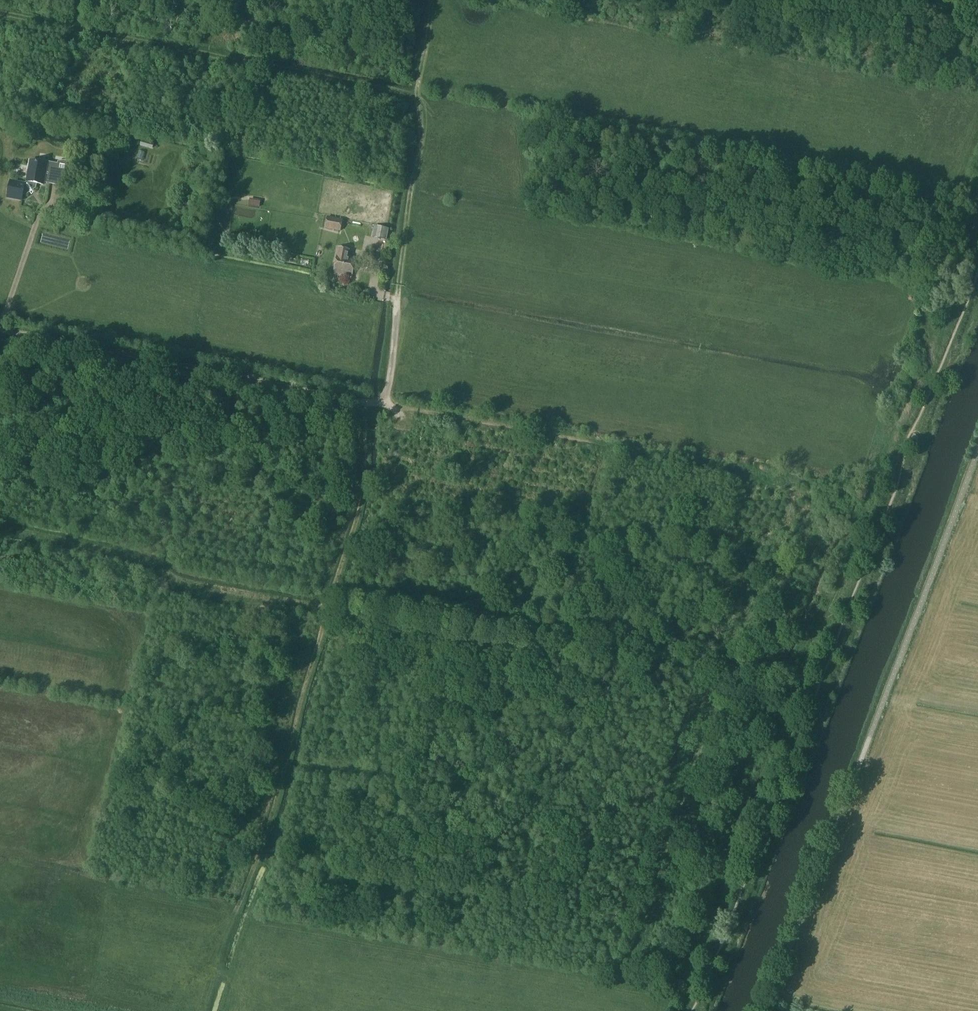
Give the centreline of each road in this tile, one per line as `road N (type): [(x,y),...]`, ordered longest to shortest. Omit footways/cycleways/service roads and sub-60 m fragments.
road 1 (track): [(0,329),(382,399),(433,0)]
road 2 (track): [(367,399),(364,481),(329,608),(225,595),(116,551),(0,530)]
road 3 (track): [(0,17),(359,87)]

